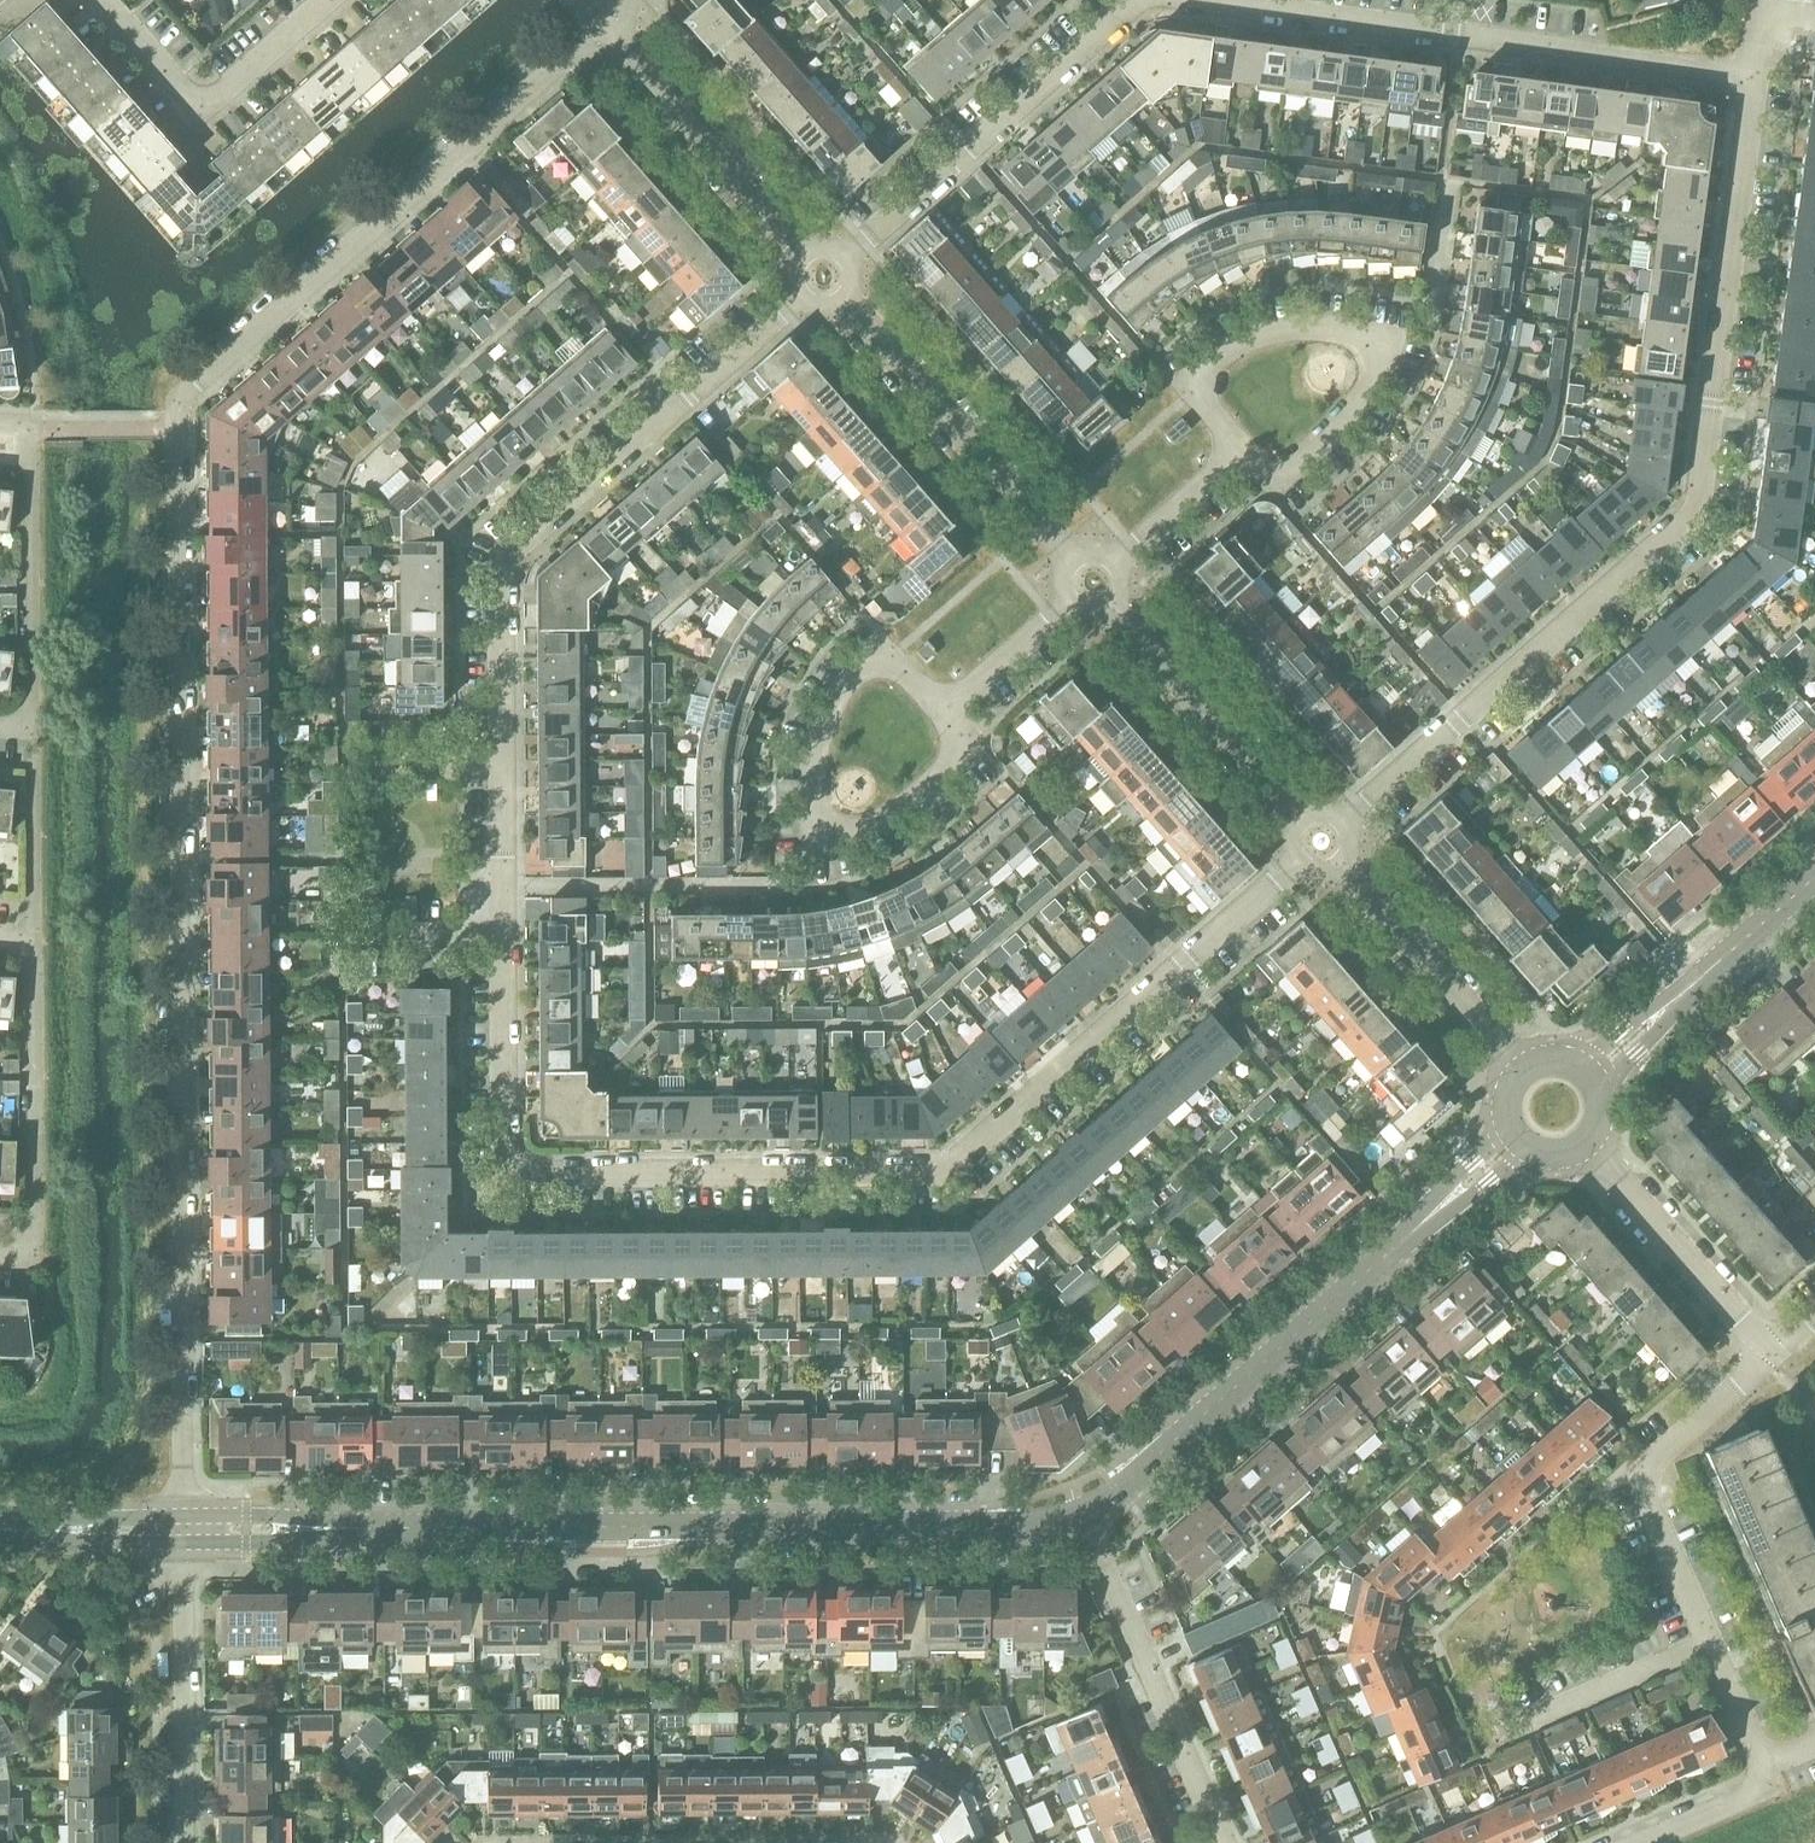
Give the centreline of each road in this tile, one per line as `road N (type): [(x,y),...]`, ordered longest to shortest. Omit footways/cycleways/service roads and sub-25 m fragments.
road 1 (residential): [(188,1535),(178,425),(194,392),(603,27)]
road 2 (residential): [(1325,842),(1688,520),(1702,497),(1757,75),(1226,0)]
road 3 (residential): [(1325,842),(959,1167),(937,1174),(526,1176),(506,1159),(506,939)]
road 4 (tertiary): [(188,1535),(1085,1525)]
road 5 (residential): [(504,768),(503,557),(823,276)]
road 6 (tertiary): [(1085,1525),(1260,1380),(1513,1144)]
road 7 (residential): [(1236,450),(1186,391),(1198,371),(1240,342),(1284,328),(1380,338),(1382,372),(1364,402),(1266,485)]
road 8 (residential): [(950,709),(975,742),(905,811),(852,833),(821,827),(812,805),(810,757),(826,708),(860,663),(893,657)]
road 9 (residential): [(1142,0),(1125,5),(823,276)]
road 10 (residential): [(1094,581),(823,276)]
road 11 (residential): [(1710,1641),(1648,1471),(1775,1347)]
road 12 (residential): [(1325,842),(1094,581)]
road 13 (residential): [(33,947),(39,1256),(0,1254)]
road 14 (residential): [(1228,1842),(1085,1525)]
road 15 (residential): [(29,732),(35,429),(0,427)]
road 16 (residential): [(823,276),(603,27)]
road 17 (residential): [(326,0),(201,109),(106,0)]
road 18 (residential): [(186,1842),(188,1535)]
road 19 (residential): [(1516,1066),(1325,842)]
road 20 (tertiary): [(1601,1075),(1814,880)]
road 21 (residential): [(1775,1347),(1591,1149)]
road 22 (residential): [(1094,581),(1236,450)]
road 23 (residential): [(950,709),(1094,581)]
road 24 (residential): [(1710,1641),(1534,1719)]
road 25 (tertiary): [(188,1535),(0,1527)]
road 26 (residential): [(506,939),(504,768)]
road 27 (residential): [(341,938),(506,939)]
road 28 (residential): [(1632,1842),(1760,1786),(1768,1765)]
road 29 (residential): [(348,762),(504,768)]
road 30 (residential): [(1768,1765),(1710,1641)]

